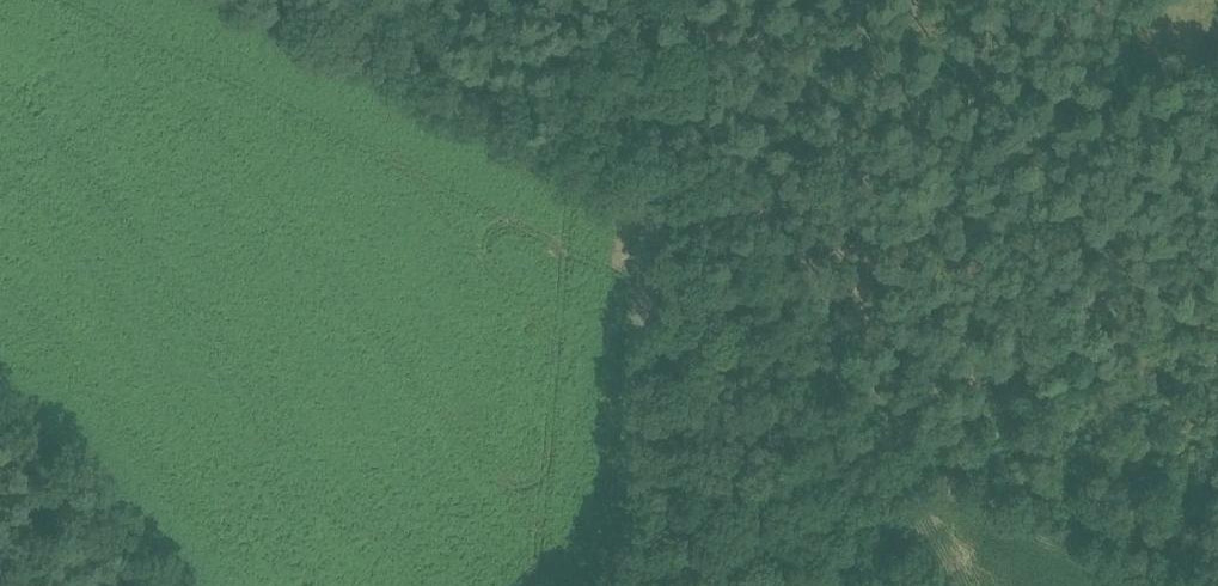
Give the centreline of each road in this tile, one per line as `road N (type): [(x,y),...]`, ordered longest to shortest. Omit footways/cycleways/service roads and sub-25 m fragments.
road 1 (track): [(735,238),(833,386),(867,416),(952,433),(1046,402),(1217,286)]
road 2 (tertiary): [(602,585),(634,175),(636,58),(625,0)]
road 3 (track): [(735,238),(673,155),(635,123)]

